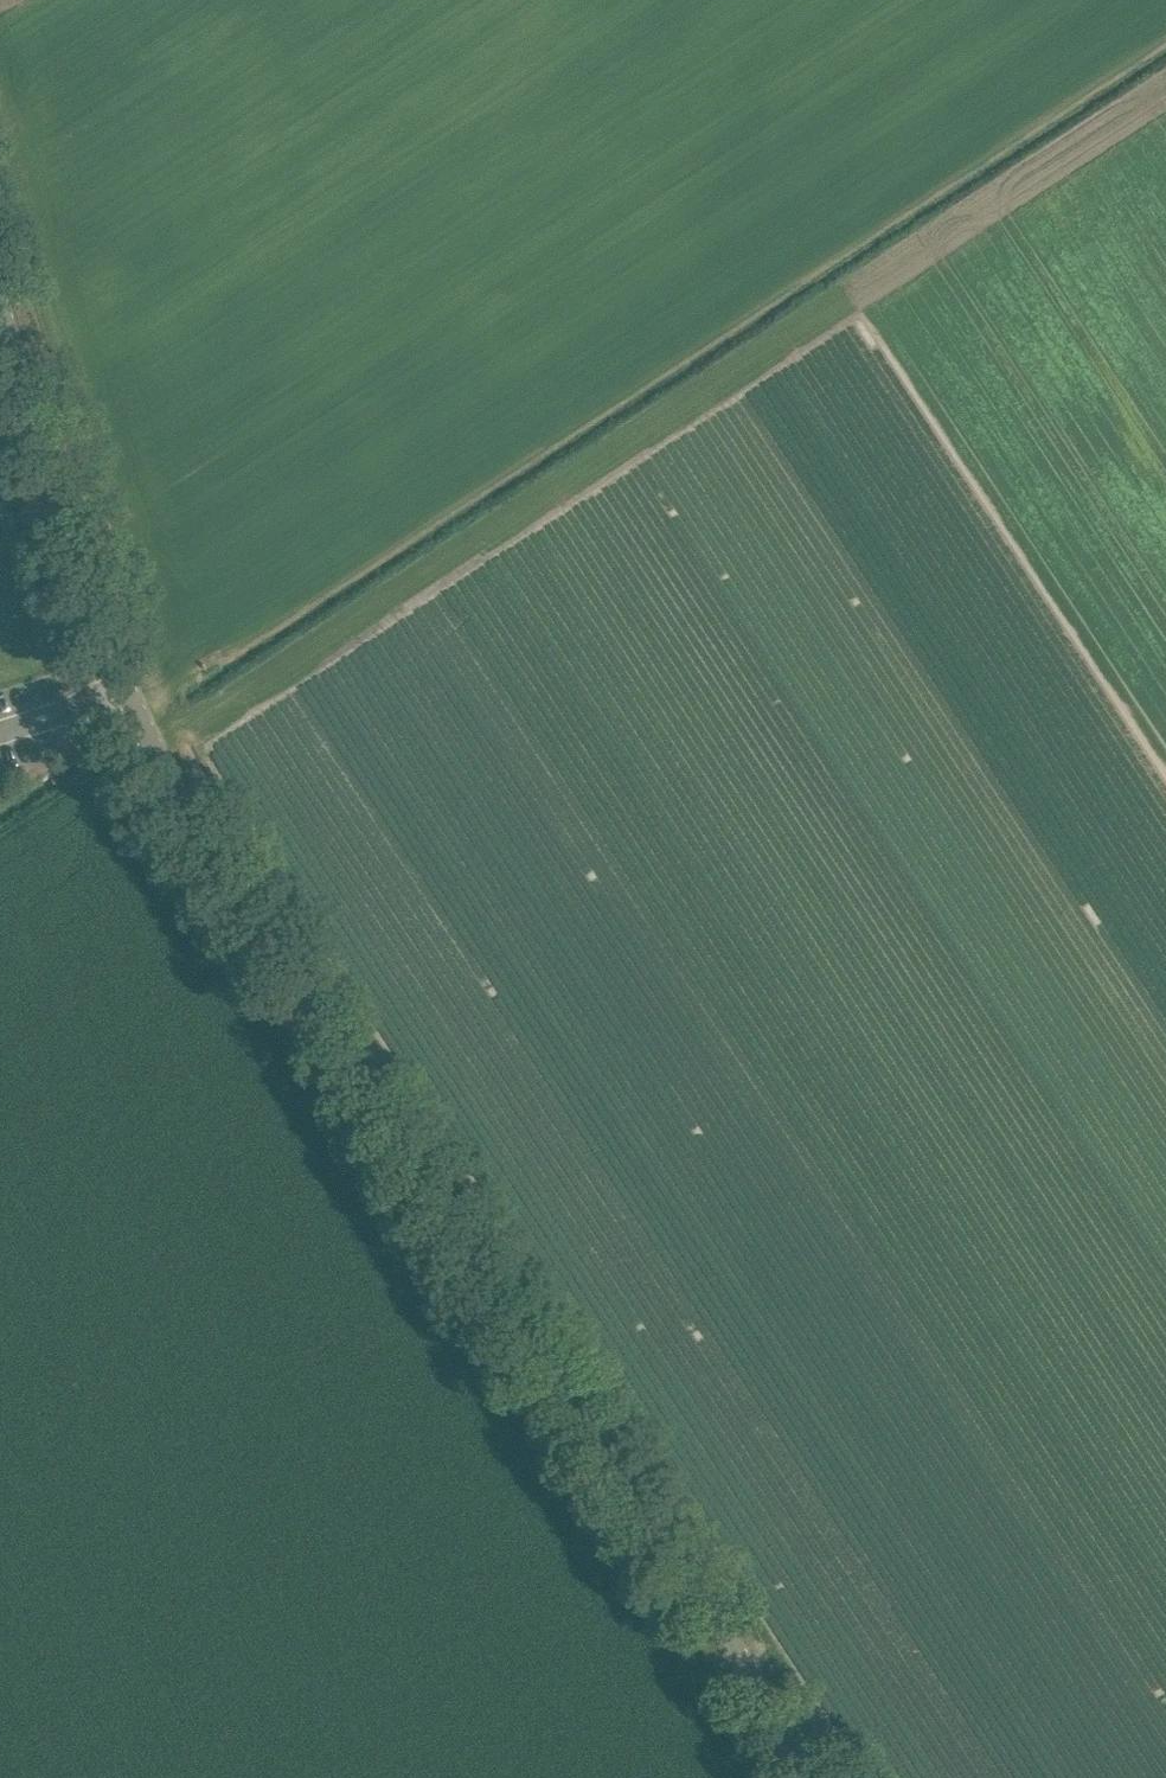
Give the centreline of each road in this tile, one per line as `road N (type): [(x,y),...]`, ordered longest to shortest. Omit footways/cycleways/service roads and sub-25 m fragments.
road 1 (tertiary): [(820,1777),(211,861),(145,740),(95,608),(0,286)]

